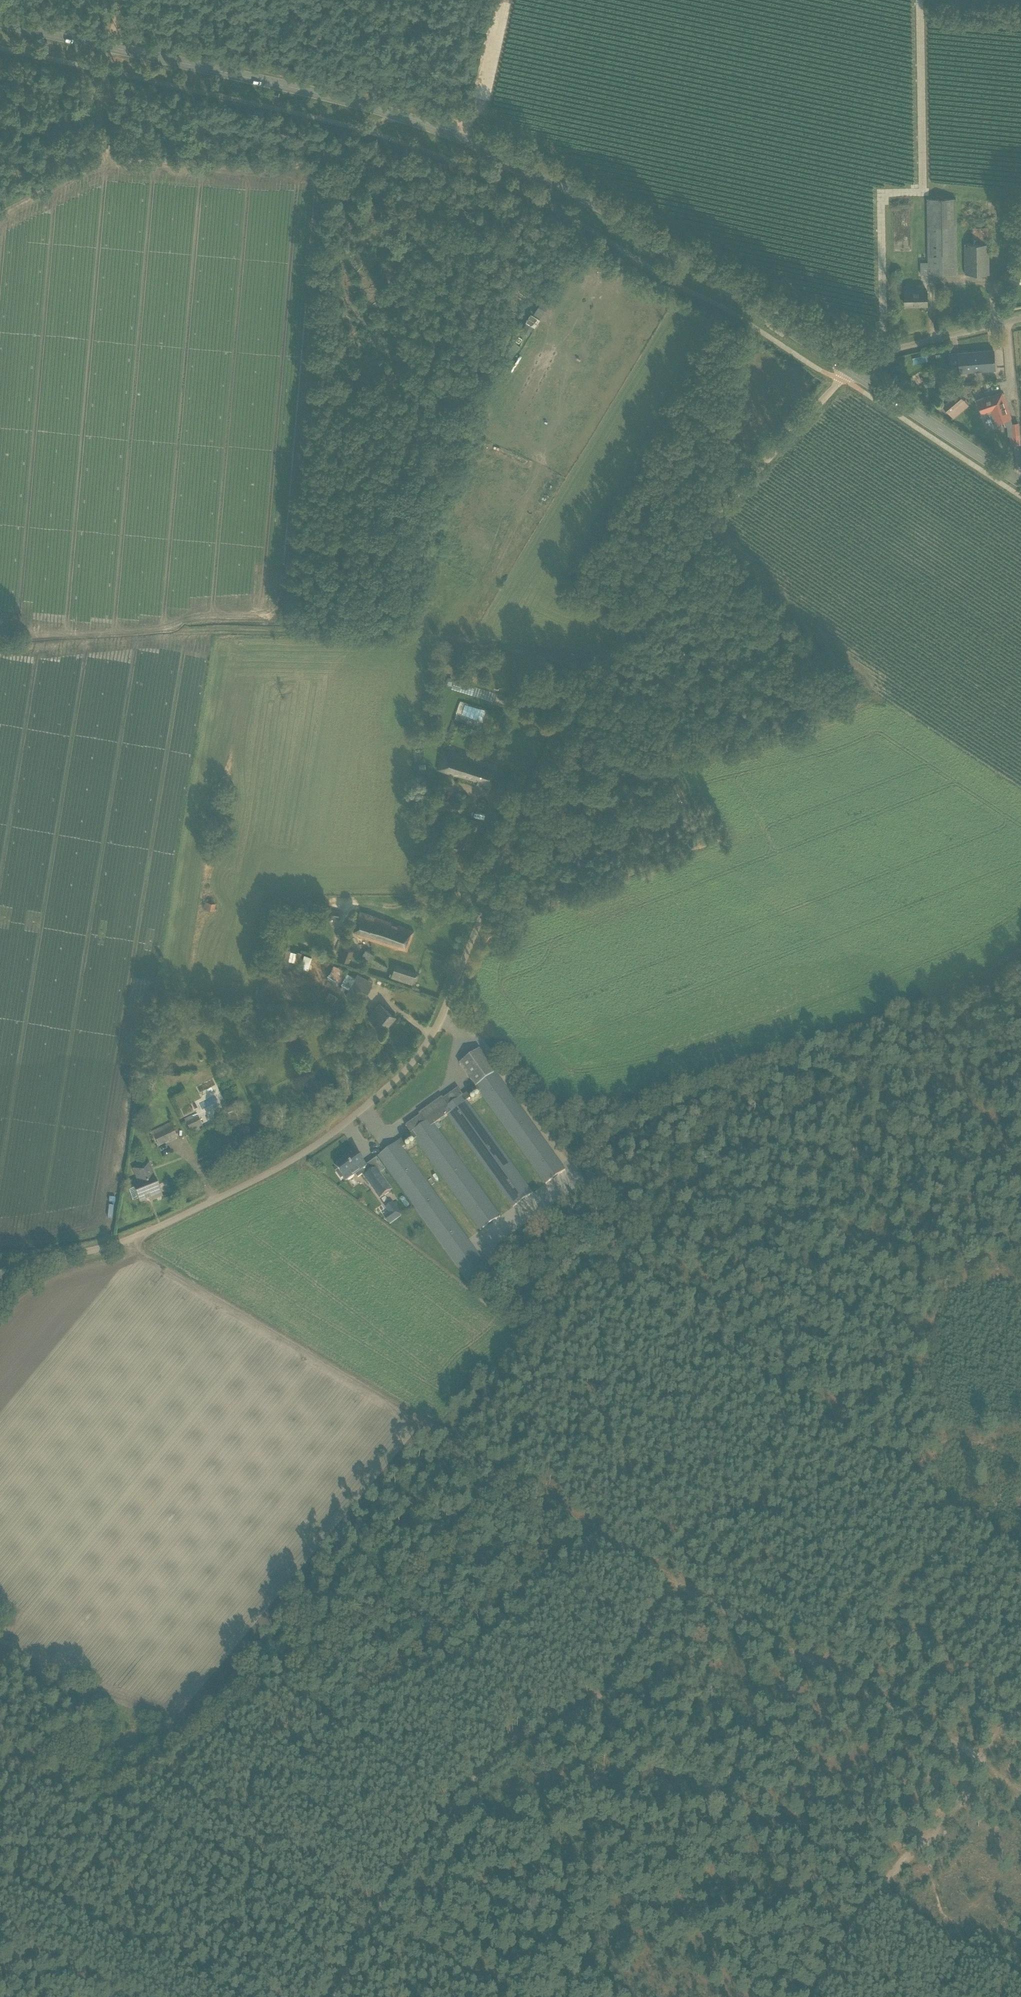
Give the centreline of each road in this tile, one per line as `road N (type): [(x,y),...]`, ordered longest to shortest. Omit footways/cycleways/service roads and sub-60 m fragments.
road 1 (unclassified): [(31,1260),(127,1240),(308,1151),(387,1098),(427,1049),(512,839),(593,683),(688,553),(847,371)]
road 2 (tertiary): [(847,371),(624,227),(464,143),(354,101),(215,66),(0,26)]
road 3 (track): [(492,1467),(782,1641),(1020,1800)]
road 4 (track): [(600,672),(425,636),(0,616)]
road 5 (track): [(673,1579),(644,1638),(605,1692),(464,1790),(425,1831),(368,1927)]
road 6 (track): [(127,1240),(299,1358),(446,1437)]
road 7 (track): [(762,1057),(675,1087),(562,1110),(452,986)]
road 8 (track): [(762,1057),(605,1262),(531,1331)]
road 9 (track): [(1012,1713),(989,1775),(883,1896),(819,1996)]
road 10 (track): [(1020,943),(762,1057)]
road 11 (track): [(233,1996),(0,1881)]
road 12 (track): [(512,1996),(368,1927),(332,1996)]
road 13 (tertiary): [(1020,484),(847,371)]
road 14 (unclassified): [(847,371),(911,345),(1020,320)]
road 15 (track): [(130,1996),(0,1929)]
road 16 (track): [(446,1437),(531,1331)]

